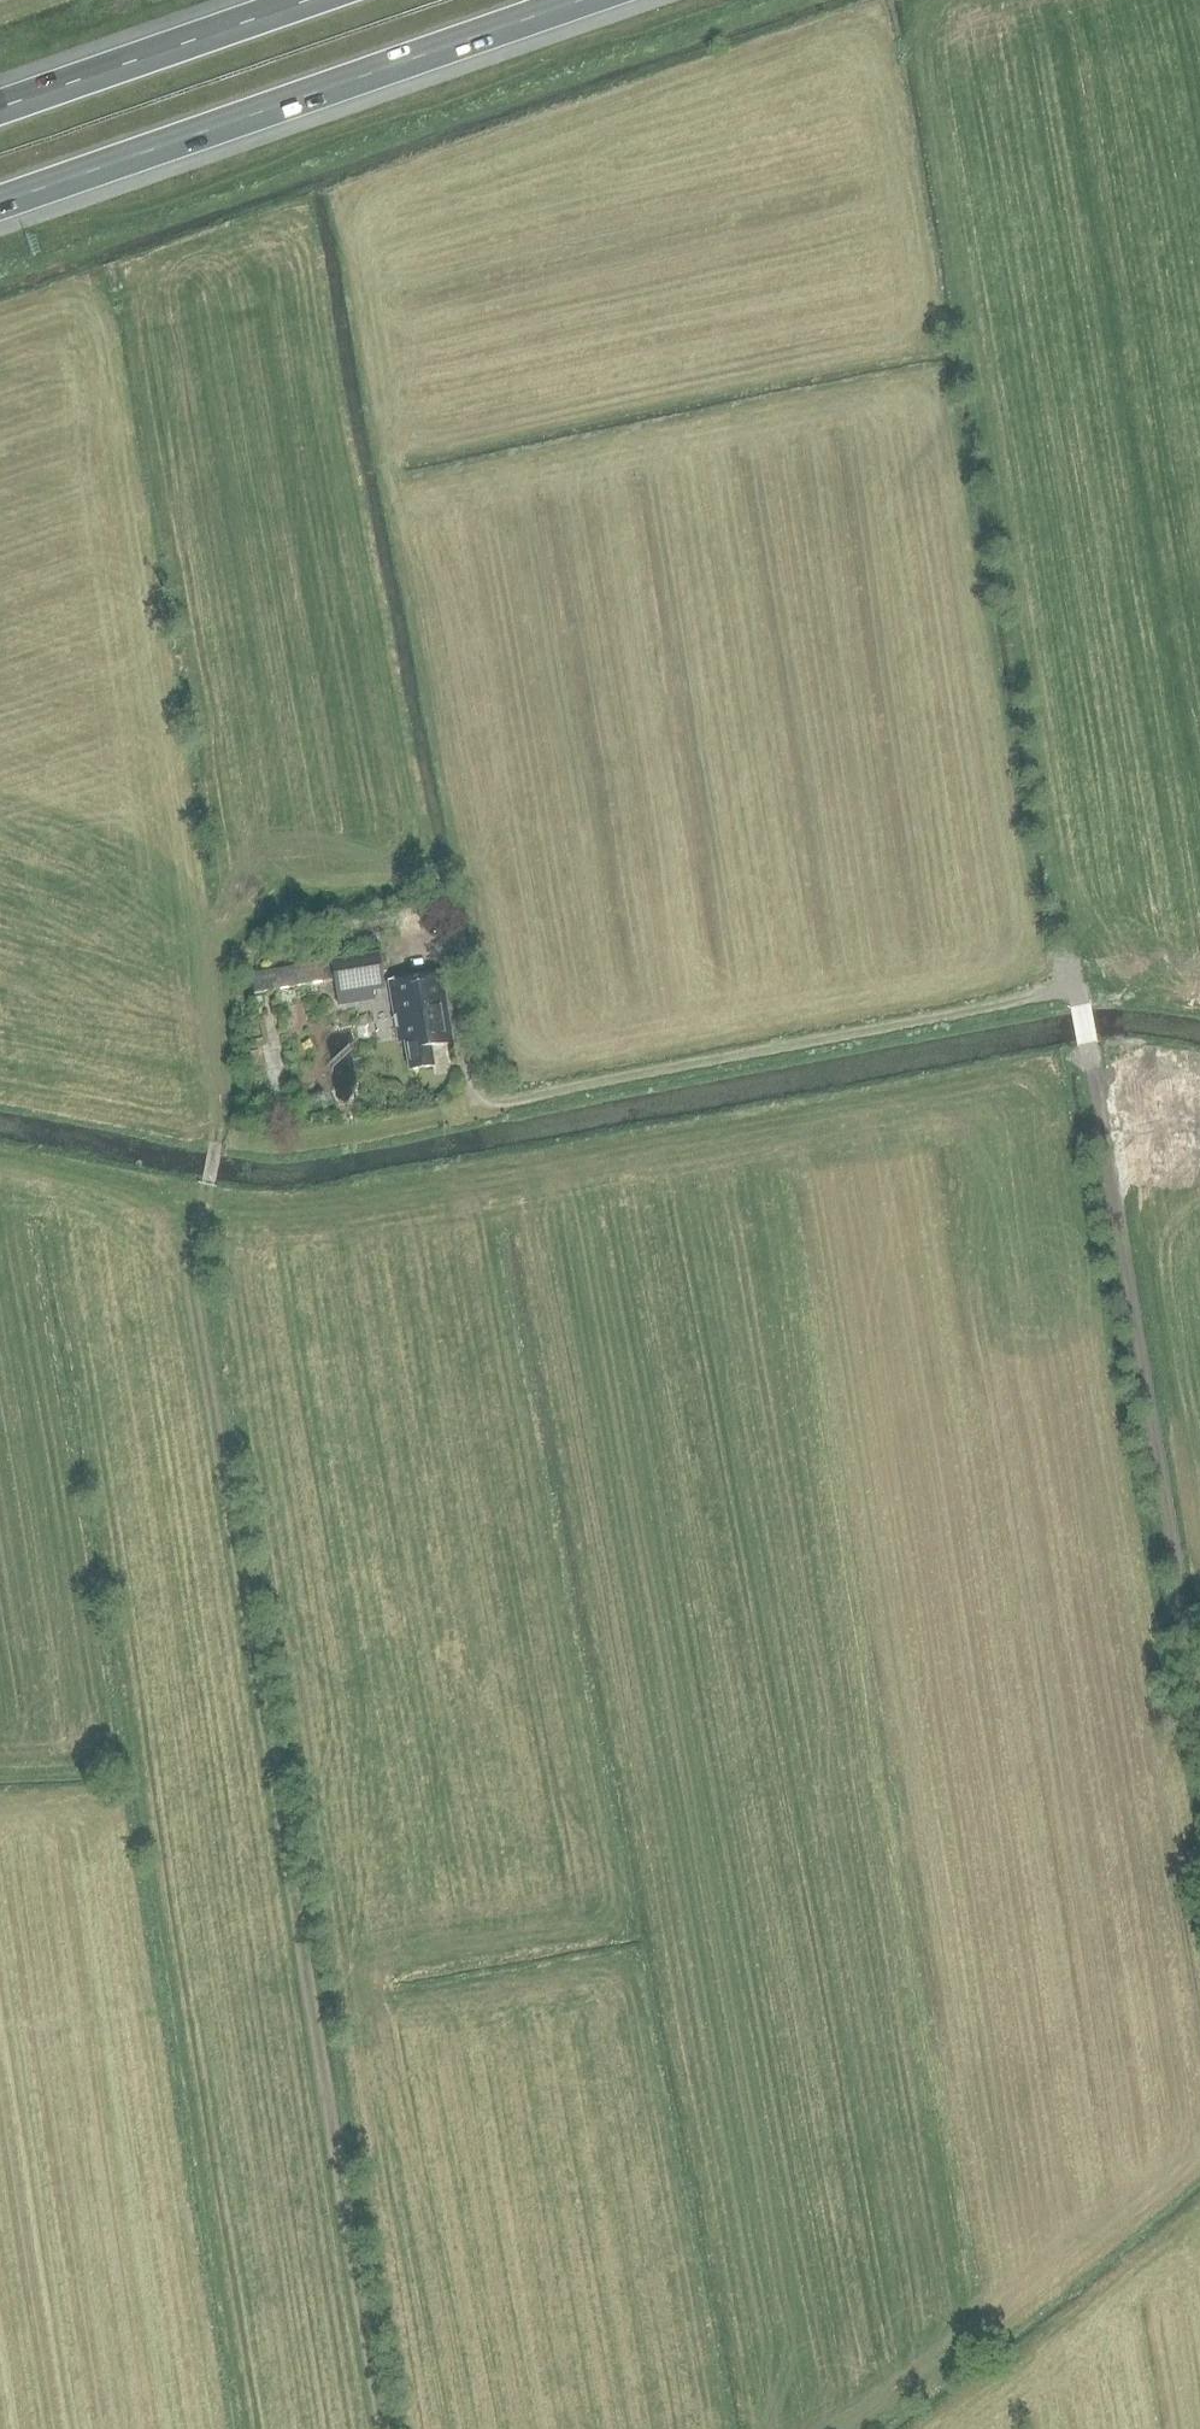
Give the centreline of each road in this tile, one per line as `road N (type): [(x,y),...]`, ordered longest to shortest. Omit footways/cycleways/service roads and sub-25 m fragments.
road 1 (track): [(389,2428),(198,1255),(222,1135)]
road 2 (track): [(1073,996),(1199,1754)]
road 3 (motorway): [(0,202),(579,0)]
road 4 (motorway): [(310,0),(0,108)]

